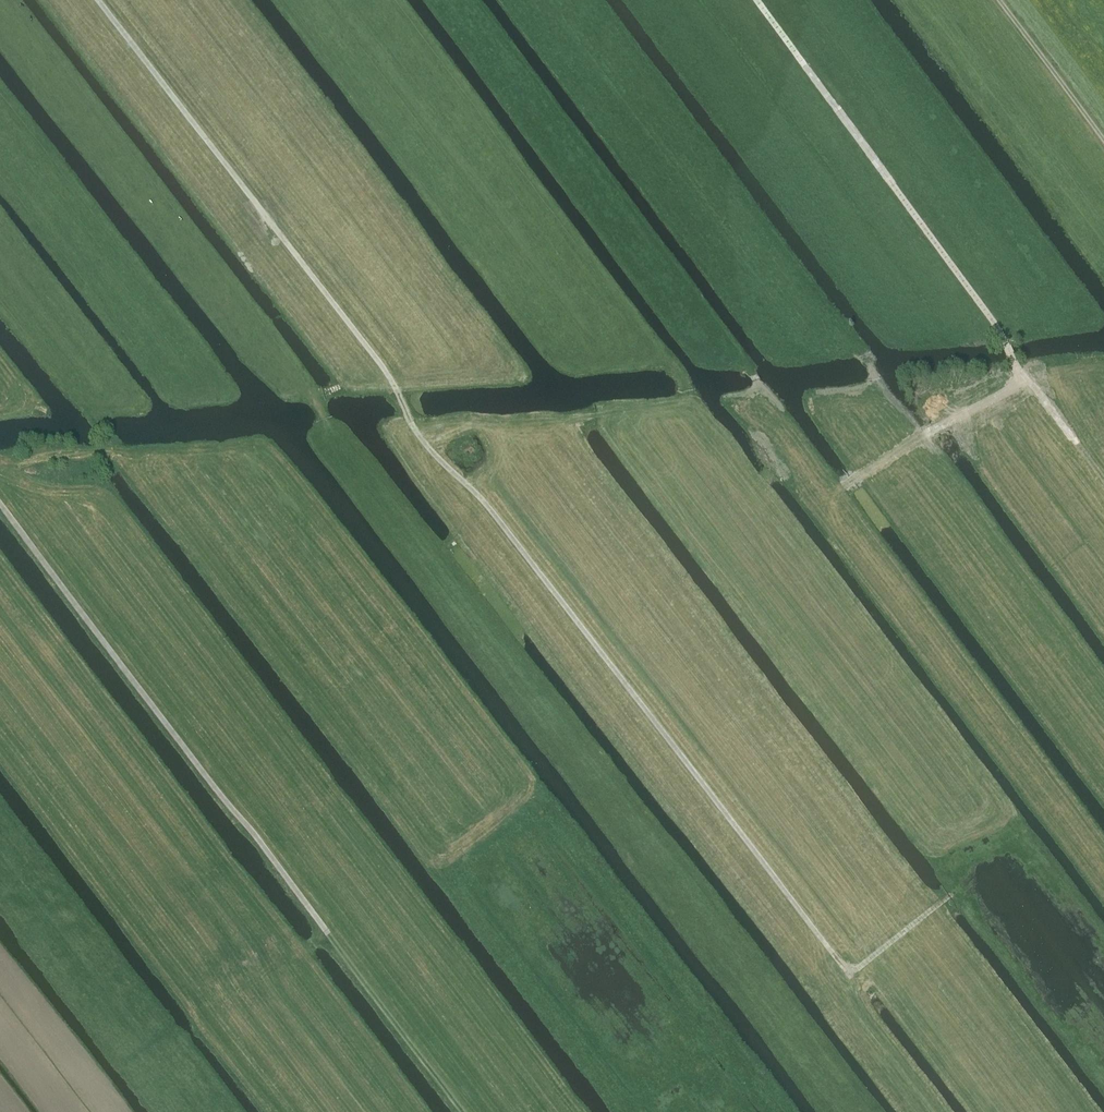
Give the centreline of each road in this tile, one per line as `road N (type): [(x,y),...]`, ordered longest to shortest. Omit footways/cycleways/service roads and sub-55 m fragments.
road 1 (track): [(96,0),(392,381),(434,455),(479,496),(850,974),(952,894)]
road 2 (track): [(0,506),(327,933)]
road 3 (track): [(845,968),(847,1019),(913,1111)]

